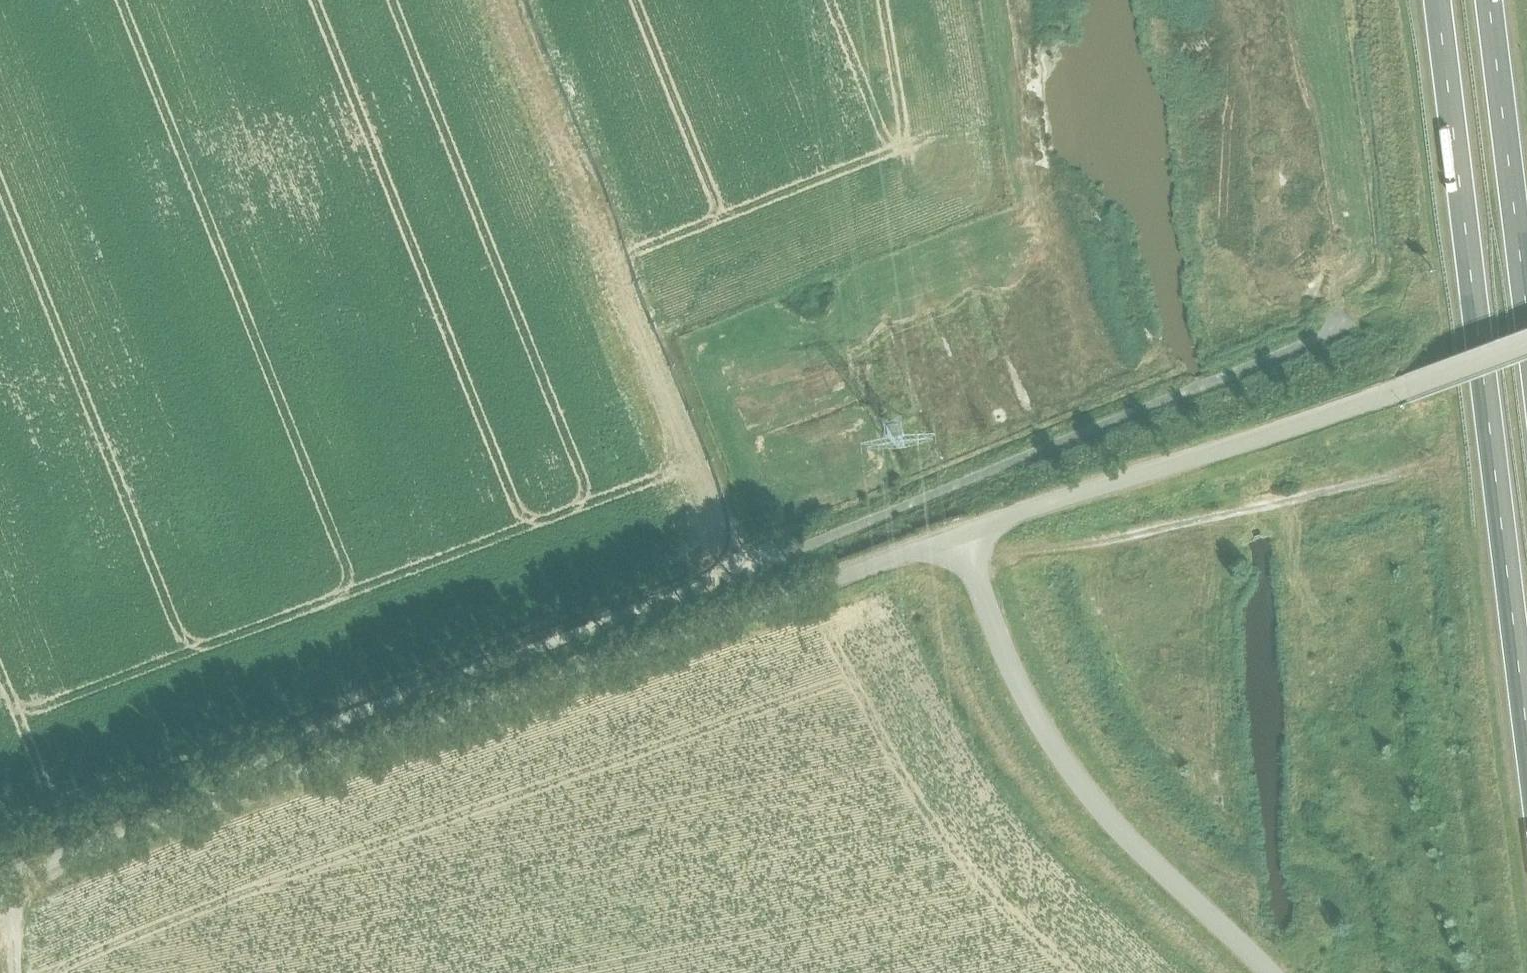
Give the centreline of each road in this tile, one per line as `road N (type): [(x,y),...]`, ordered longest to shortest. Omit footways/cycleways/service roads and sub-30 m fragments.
road 1 (track): [(231,791),(249,767),(539,643),(1343,325)]
road 2 (unclassified): [(0,883),(296,766),(953,532)]
road 3 (trunk): [(1437,0),(1526,730)]
road 4 (unclassified): [(953,532),(1297,428),(1526,341)]
road 5 (unclassified): [(1274,972),(1089,790),(1022,682),(953,532)]
road 6 (track): [(953,532),(1006,554),(1421,468),(1440,487)]
road 7 (trunk): [(1526,313),(1487,0)]

